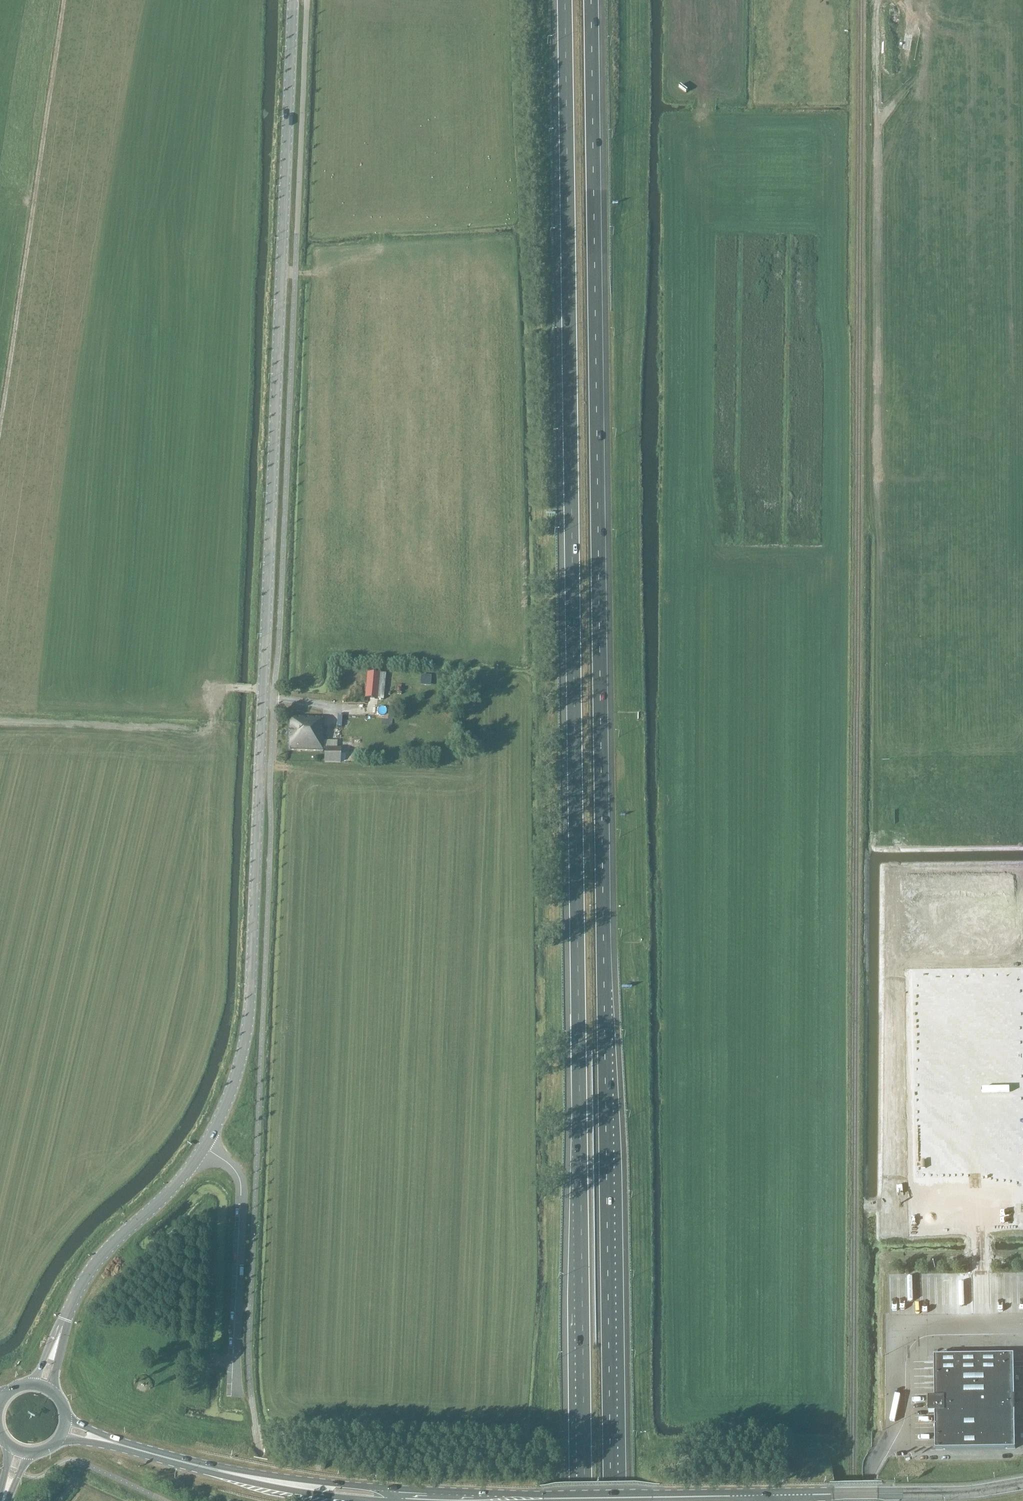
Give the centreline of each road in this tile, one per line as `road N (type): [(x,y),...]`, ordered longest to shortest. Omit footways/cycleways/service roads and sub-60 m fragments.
road 1 (motorway): [(611,1500),(591,0)]
road 2 (motorway): [(565,0),(585,1500)]
road 3 (tertiary): [(55,1343),(93,1265),(204,1148),(244,1049),(293,0)]
road 4 (primary): [(404,1496),(762,1496)]
road 5 (primary): [(384,1496),(235,1474),(105,1440)]
road 6 (unclassified): [(783,1495),(959,1494),(1022,1485)]

